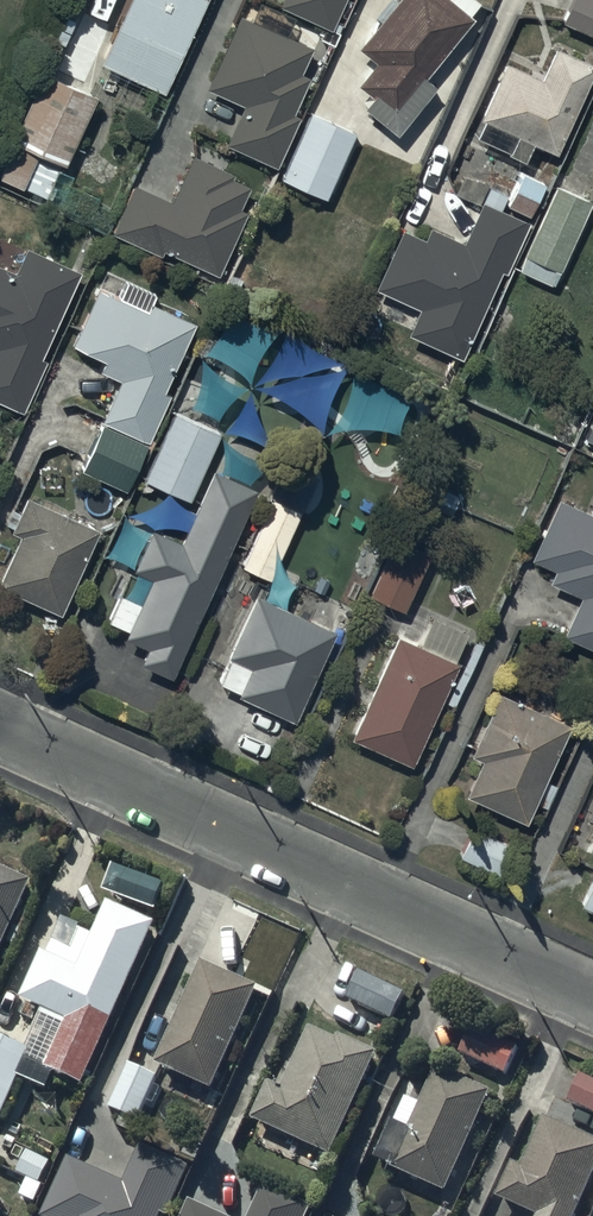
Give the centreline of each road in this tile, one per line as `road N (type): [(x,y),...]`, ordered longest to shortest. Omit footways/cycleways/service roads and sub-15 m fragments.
road 1 (residential): [(0,731),(592,1002)]

